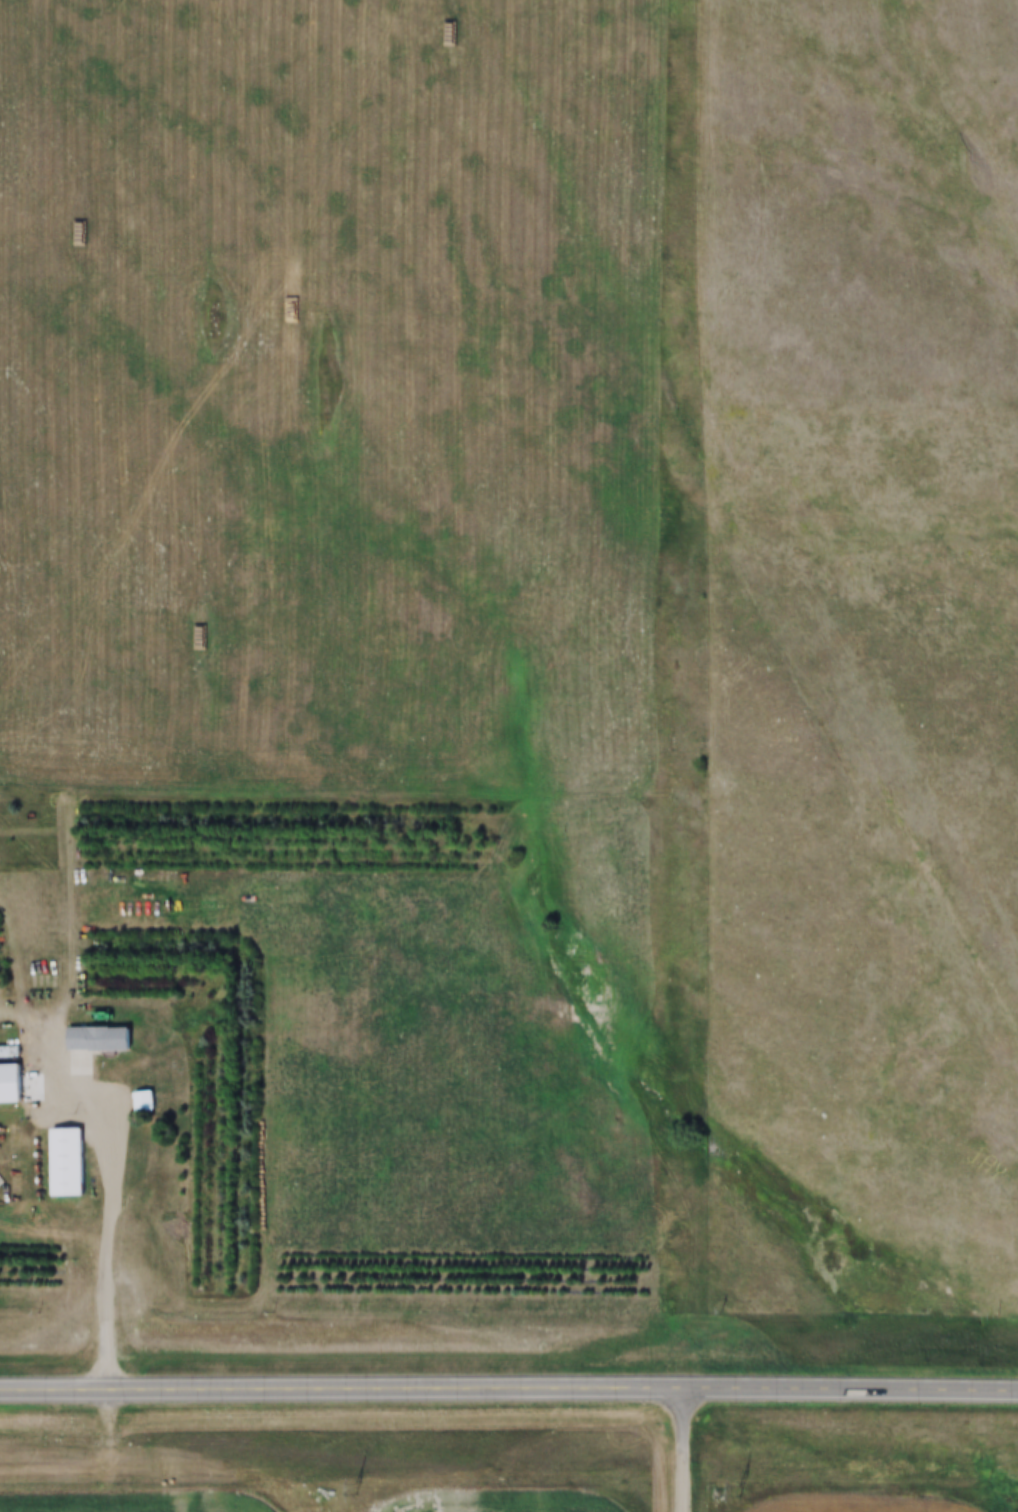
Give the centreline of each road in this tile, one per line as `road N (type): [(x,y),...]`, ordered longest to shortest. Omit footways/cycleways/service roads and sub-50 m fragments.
road 1 (primary): [(1017,1387),(824,1381),(0,1394)]

